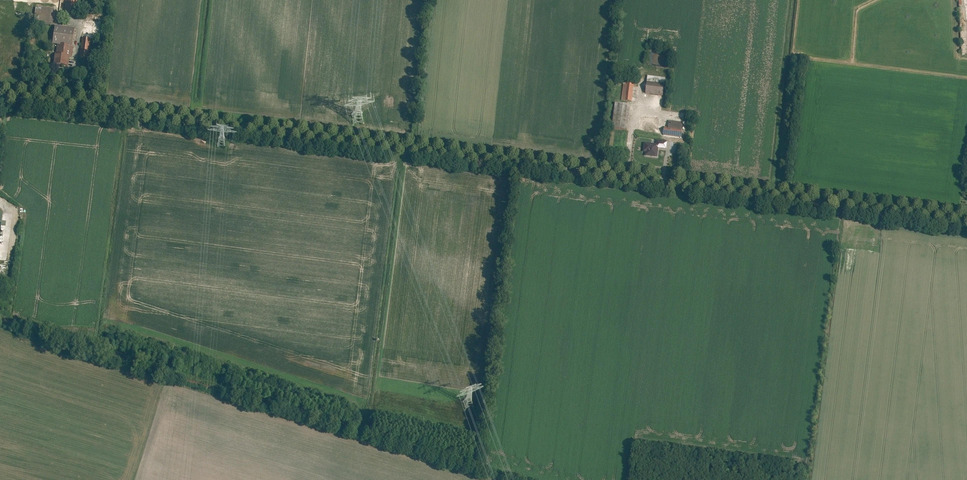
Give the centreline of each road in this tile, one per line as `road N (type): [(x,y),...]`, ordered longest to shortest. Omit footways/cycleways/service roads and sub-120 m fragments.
road 1 (residential): [(966,221),(0,99)]

